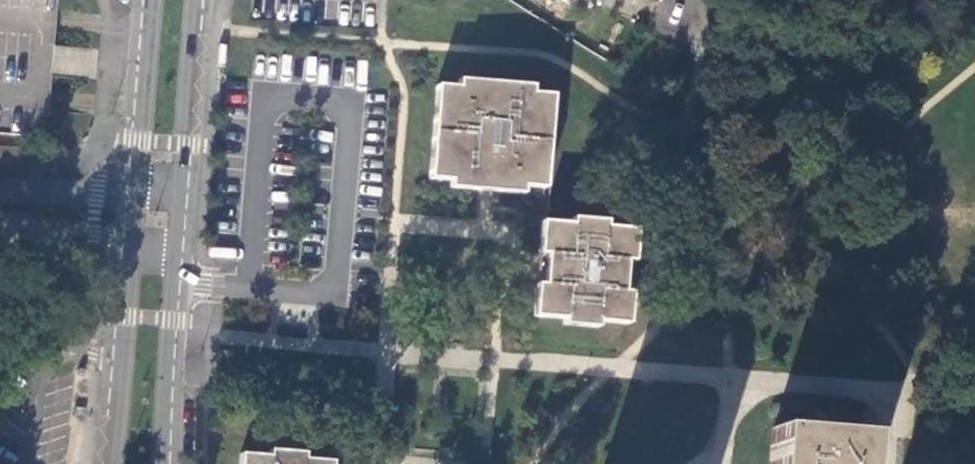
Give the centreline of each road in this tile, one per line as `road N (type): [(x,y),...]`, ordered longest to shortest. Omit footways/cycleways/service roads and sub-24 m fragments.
road 1 (tertiary): [(130,237),(108,463)]
road 2 (tertiary): [(164,463),(177,241)]
road 3 (tertiary): [(181,202),(195,0)]
road 4 (tertiary): [(150,0),(133,198)]
road 5 (residential): [(133,198),(0,191)]
road 6 (residential): [(0,222),(130,237)]

